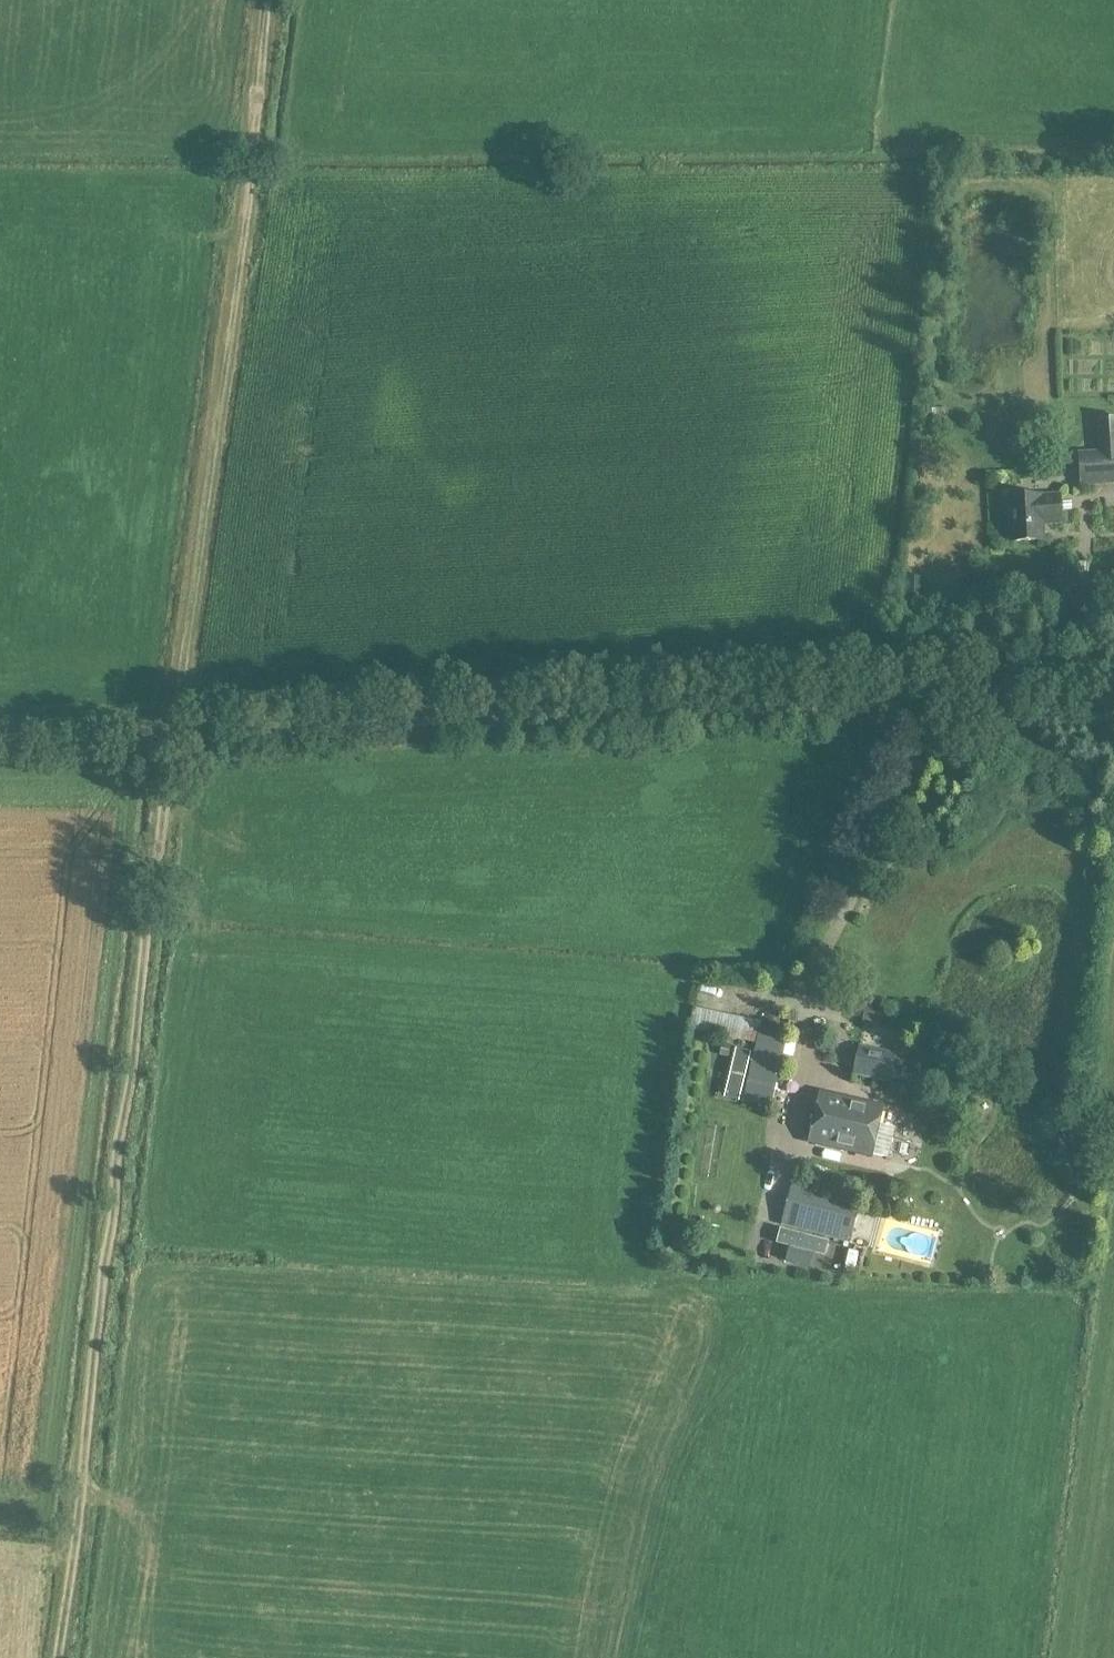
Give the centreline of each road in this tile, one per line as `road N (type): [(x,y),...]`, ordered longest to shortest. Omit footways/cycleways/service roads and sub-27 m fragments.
road 1 (unclassified): [(0,732),(179,731),(1113,681)]
road 2 (track): [(167,732),(60,1657)]
road 3 (track): [(179,731),(271,0)]

